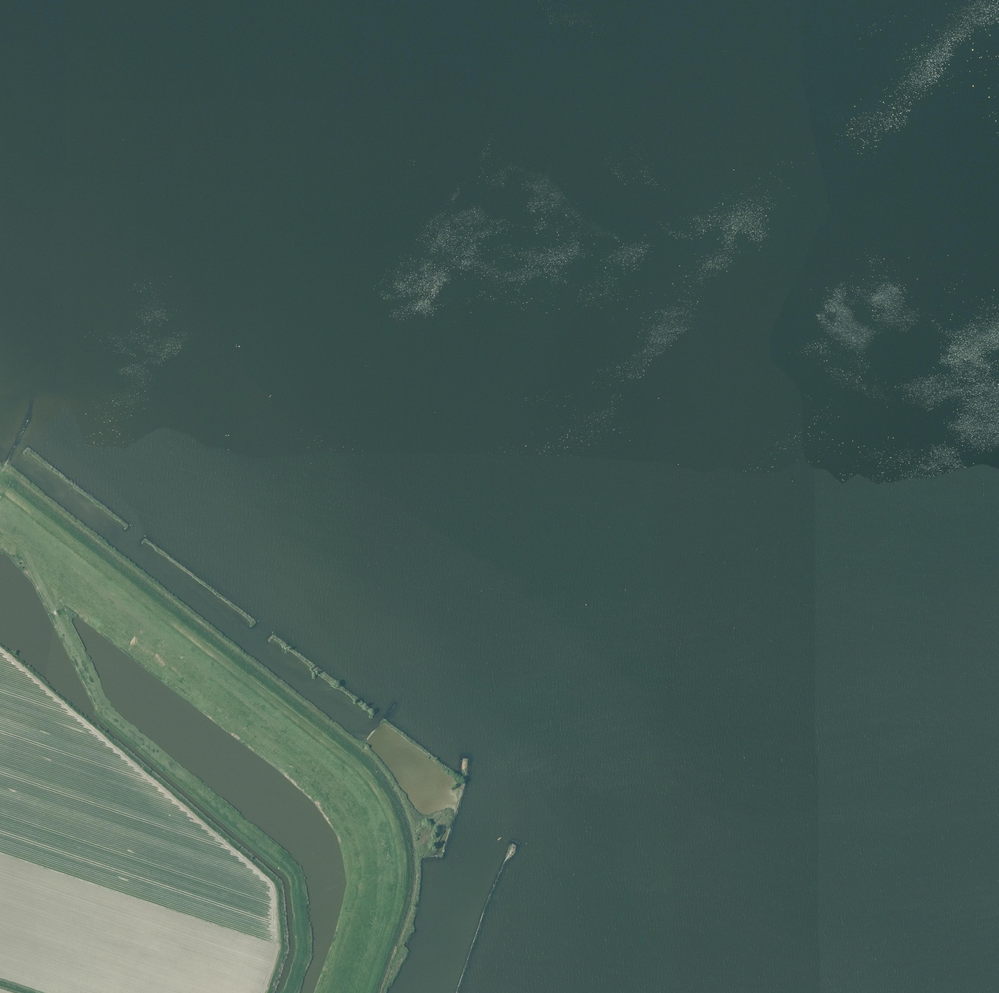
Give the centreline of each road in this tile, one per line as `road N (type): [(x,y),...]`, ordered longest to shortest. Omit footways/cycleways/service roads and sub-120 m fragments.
road 1 (track): [(0,482),(354,758),(382,790),(400,831),(405,879),(373,992)]

